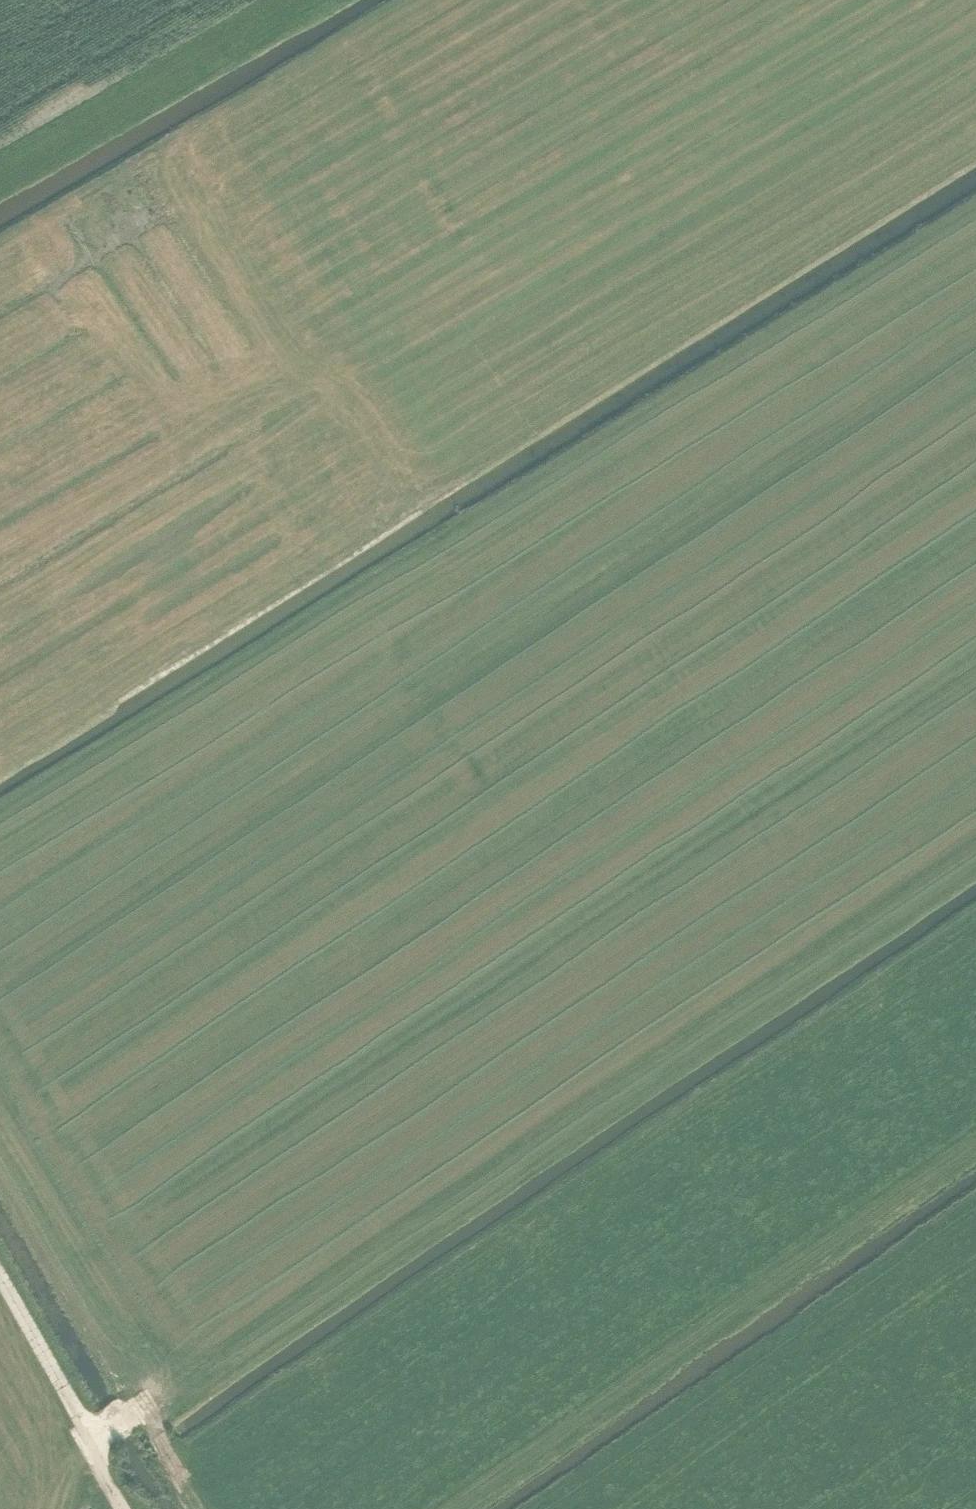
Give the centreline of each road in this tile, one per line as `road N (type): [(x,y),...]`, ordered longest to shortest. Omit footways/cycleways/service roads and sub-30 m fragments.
road 1 (track): [(126,1508),(0,1283)]

